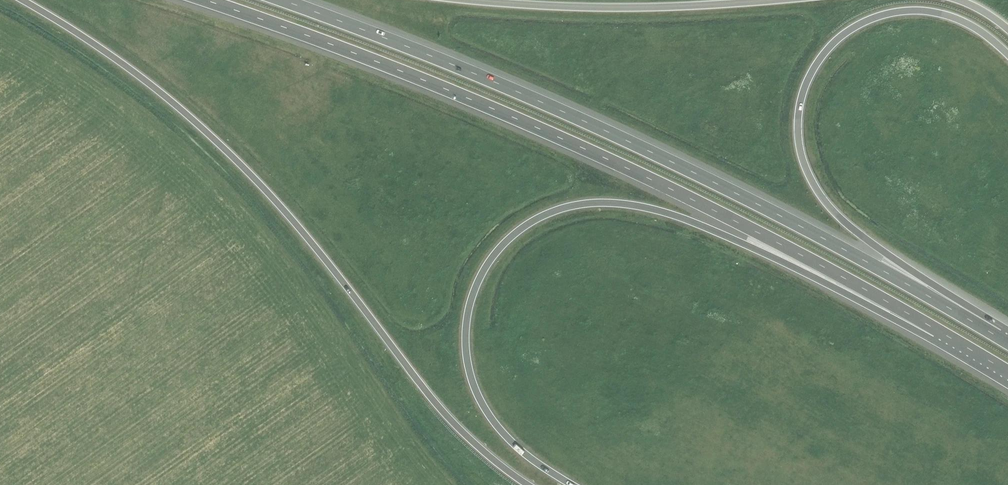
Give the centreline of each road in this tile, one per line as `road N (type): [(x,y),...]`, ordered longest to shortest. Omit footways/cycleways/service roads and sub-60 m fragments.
road 1 (motorway): [(203,0),(425,81),(627,168),(935,330)]
road 2 (motorway): [(1007,345),(823,237),(637,144),(287,0)]
road 3 (motorway): [(572,484),(502,431),(482,403),(467,357),(480,278),(509,240),(548,214),(597,203),(672,215),(935,330)]
road 4 (motorway): [(22,0),(129,68),(218,143),(304,234),(443,412),(527,484)]
road 5 (motorway): [(1007,331),(838,215),(811,180),(798,132),(816,64),(840,37),(876,17),(938,13),(1007,54)]
road 6 (motorway): [(775,0),(632,7),(469,0)]

